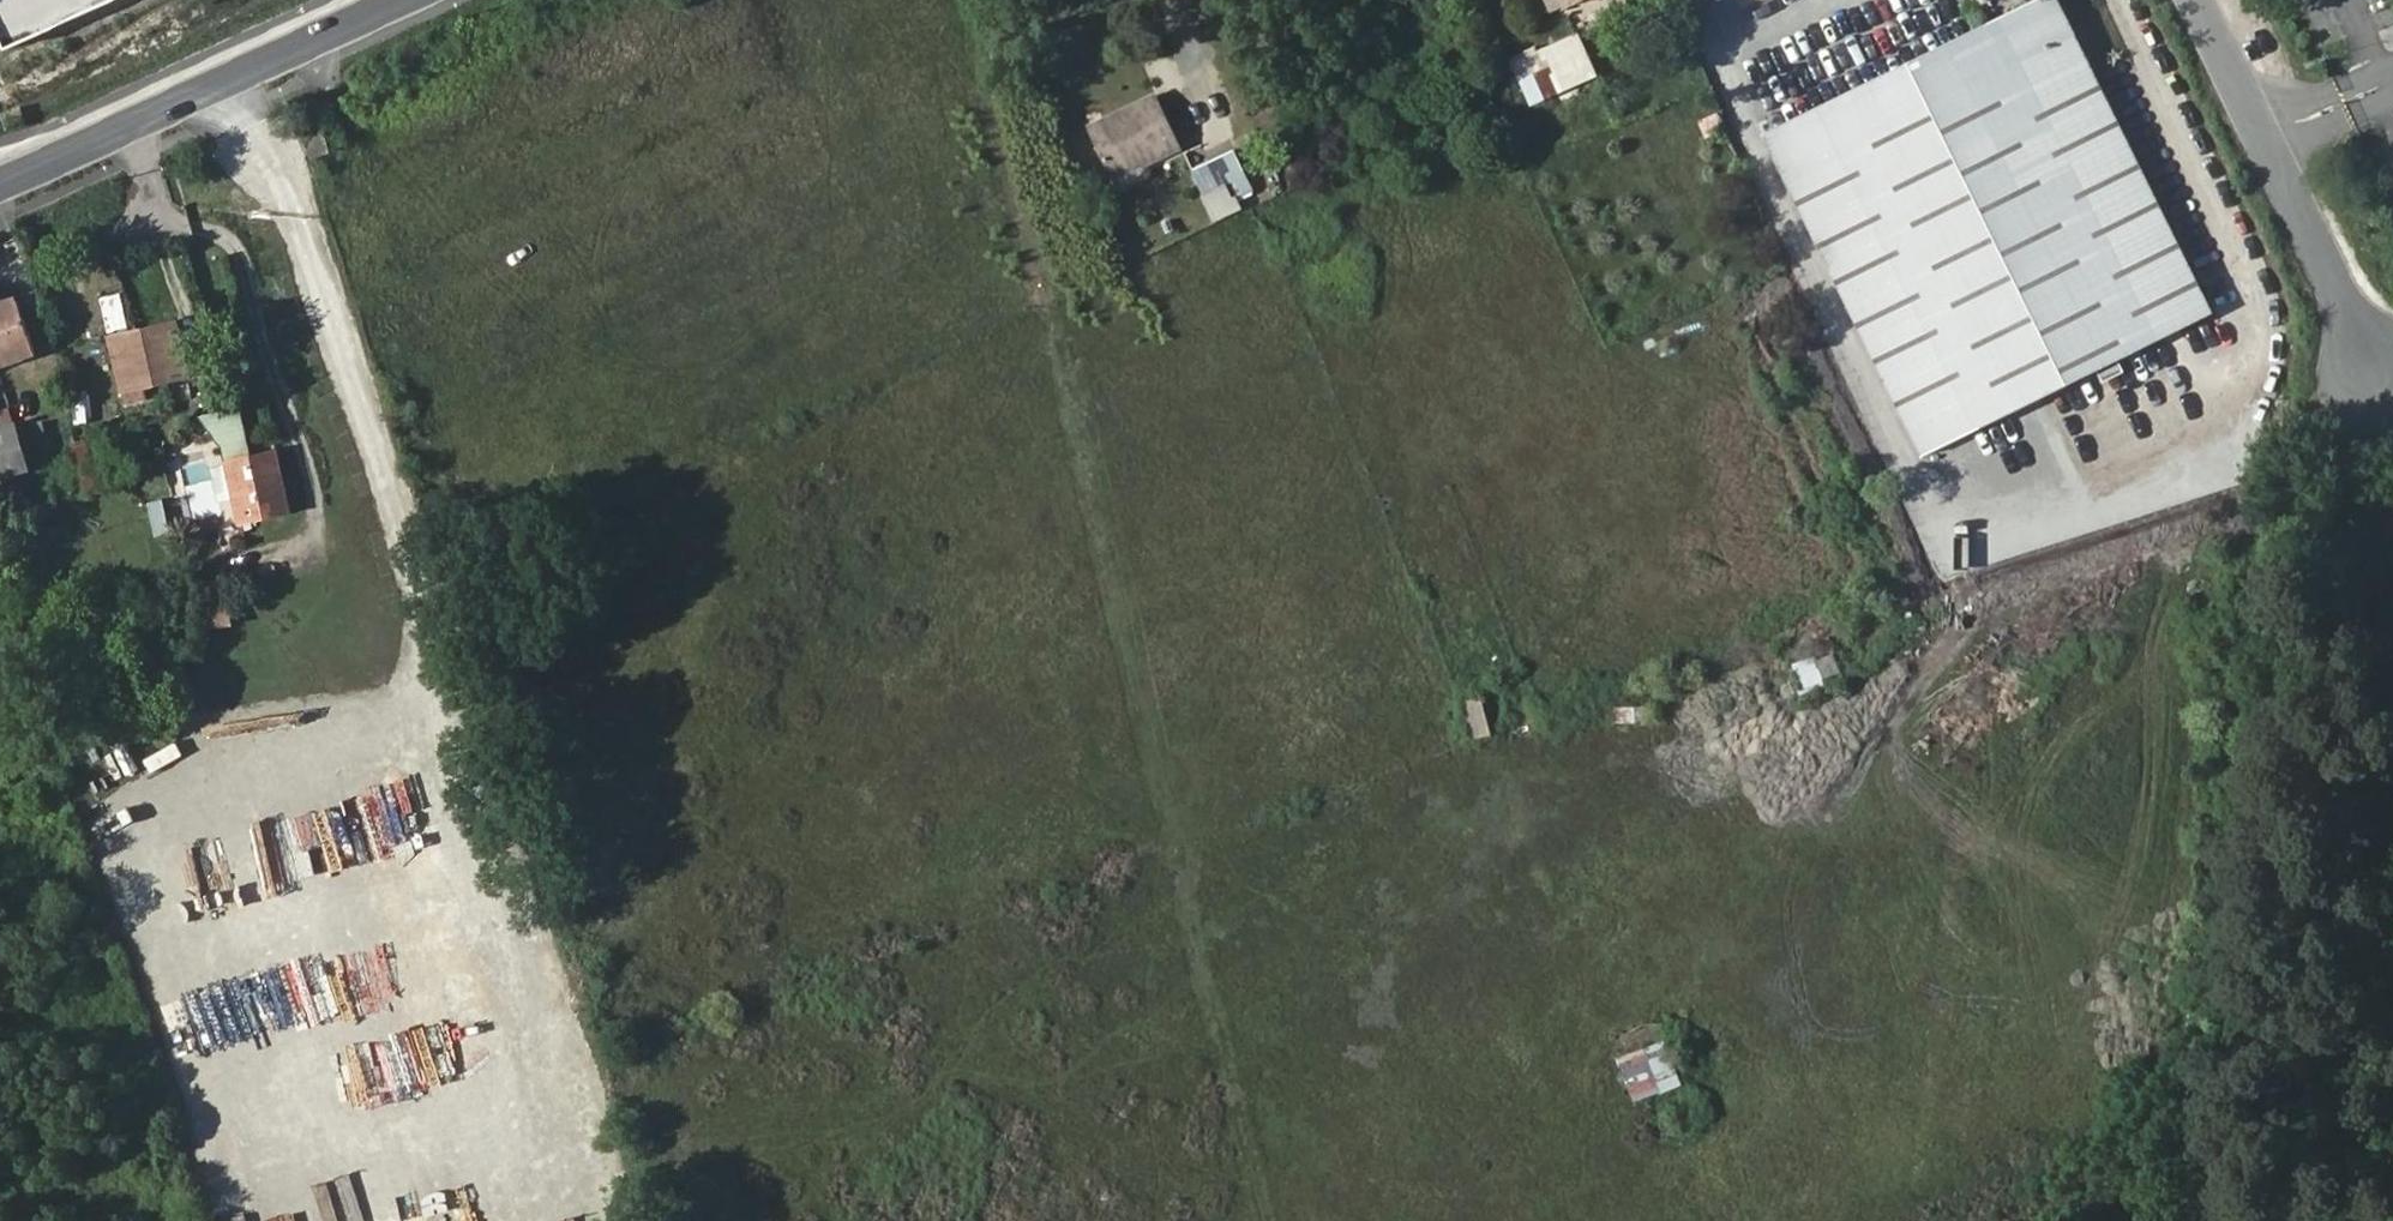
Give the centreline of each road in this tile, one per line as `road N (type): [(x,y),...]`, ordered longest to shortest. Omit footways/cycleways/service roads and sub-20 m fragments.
road 1 (secondary): [(0,182),(398,0)]
road 2 (unclassified): [(2378,376),(2195,0)]

